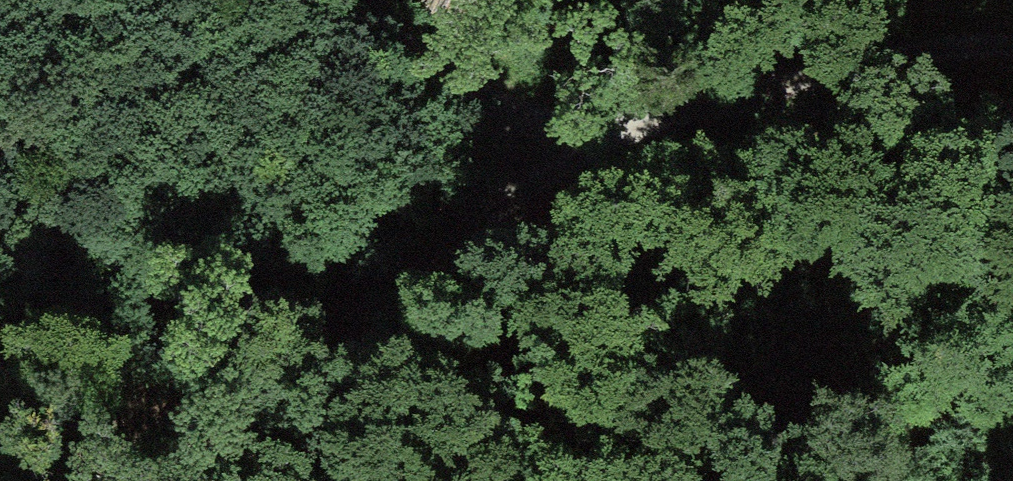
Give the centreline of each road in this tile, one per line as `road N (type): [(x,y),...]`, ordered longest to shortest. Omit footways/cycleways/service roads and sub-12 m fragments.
road 1 (track): [(358,0),(556,160),(245,411),(190,480)]
road 2 (track): [(556,160),(925,66),(1012,65)]

